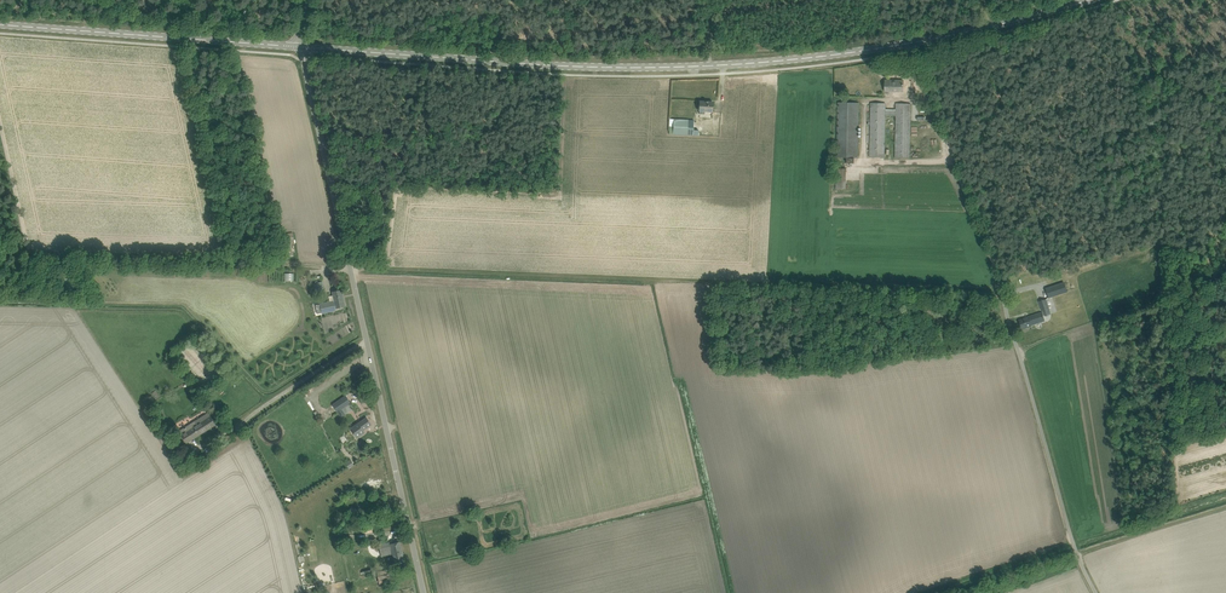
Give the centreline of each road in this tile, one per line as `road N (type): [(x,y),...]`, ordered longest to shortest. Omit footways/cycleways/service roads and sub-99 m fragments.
road 1 (secondary): [(300,47),(695,68),(928,39),(1089,0)]
road 2 (track): [(1004,290),(352,269)]
road 3 (unclassified): [(424,592),(300,47)]
road 4 (track): [(0,253),(352,269)]
road 5 (unclassified): [(1004,290),(1096,592)]
road 6 (secondary): [(0,25),(300,47)]
road 7 (track): [(1225,508),(1078,553)]
road 8 (track): [(243,428),(367,342)]
road 9 (track): [(945,157),(953,160),(1004,290)]
road 10 (track): [(927,102),(945,157),(863,161)]
road 11 (track): [(863,161),(867,102),(927,102)]

